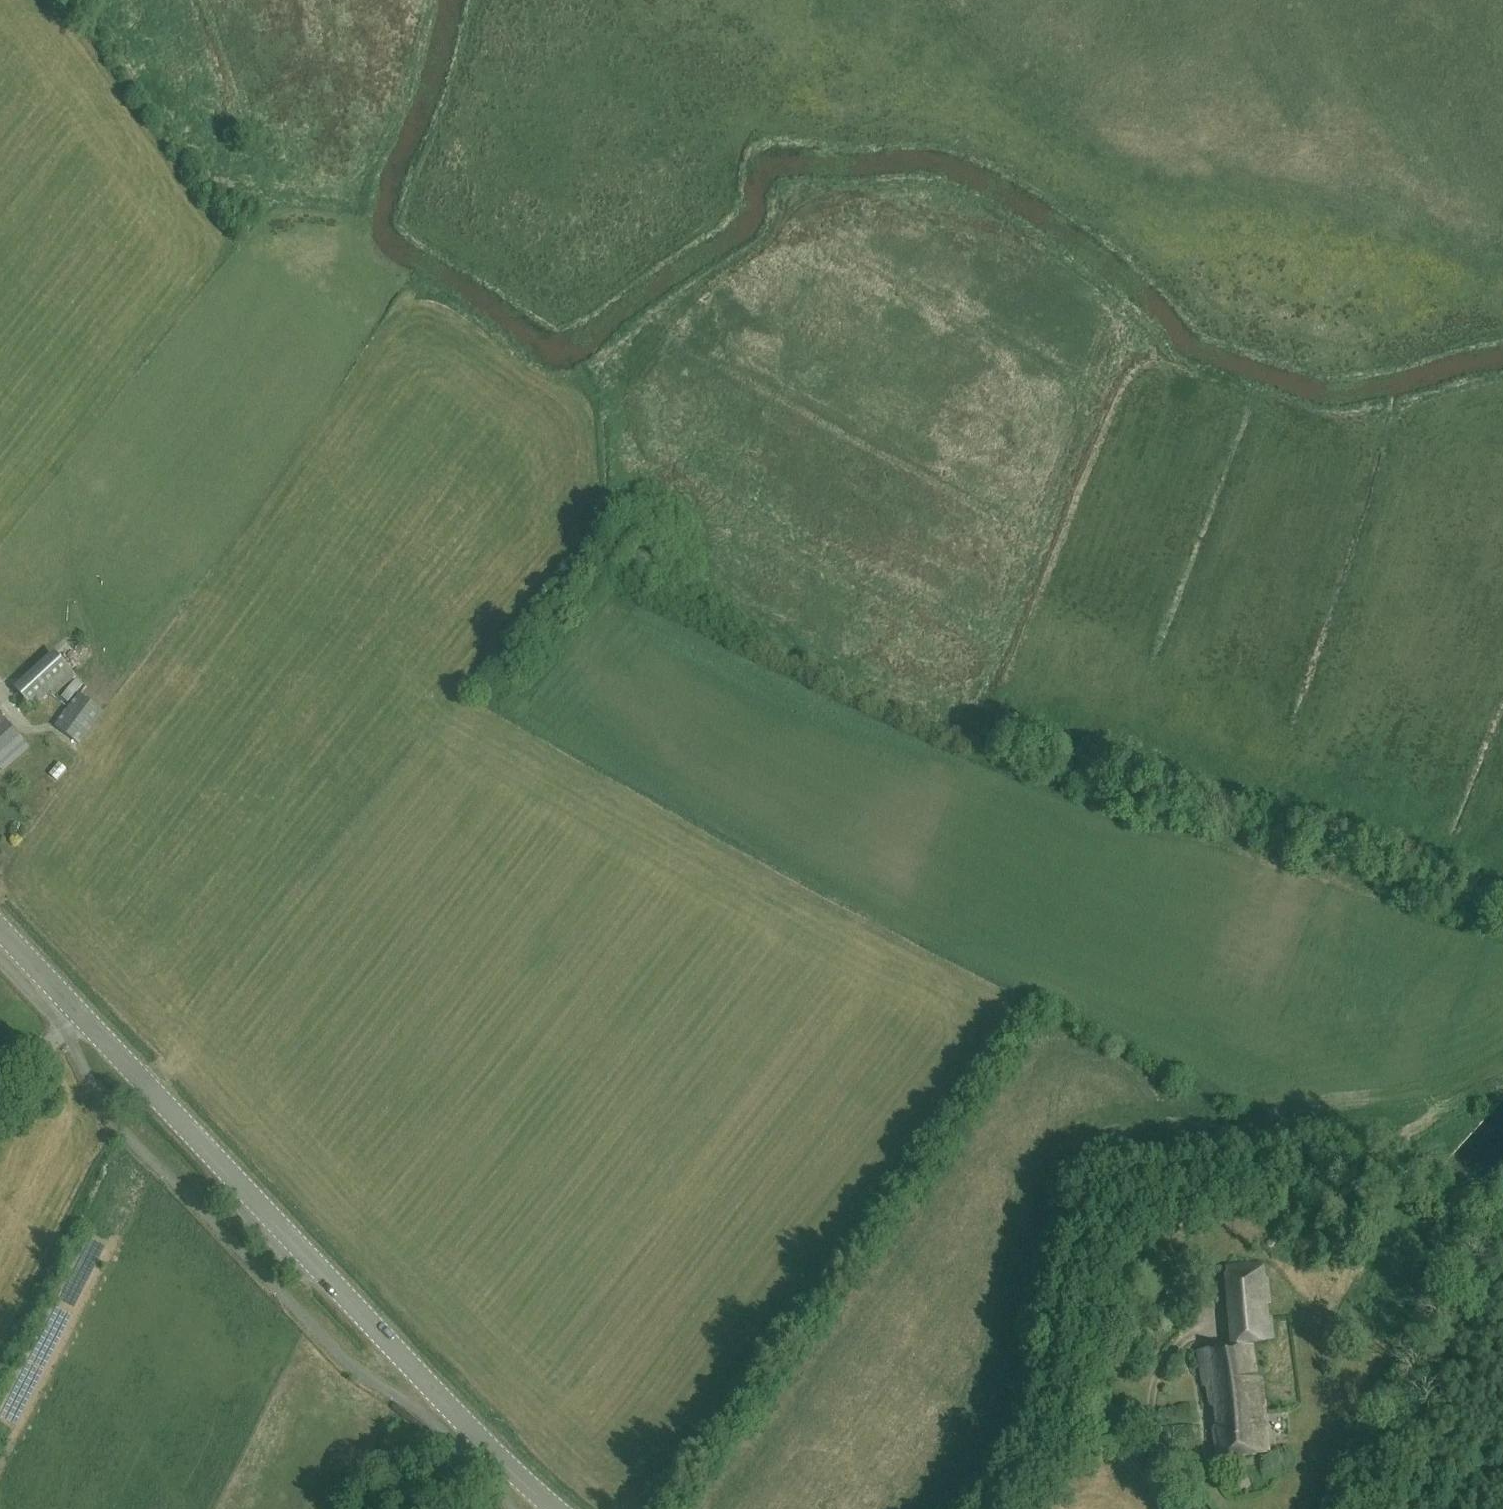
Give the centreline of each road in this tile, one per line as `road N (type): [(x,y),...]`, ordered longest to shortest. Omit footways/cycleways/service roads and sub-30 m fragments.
road 1 (secondary): [(558,1508),(461,1420),(0,929)]
road 2 (track): [(1173,1349),(1153,1380),(1147,1416),(1165,1464),(1199,1508)]

